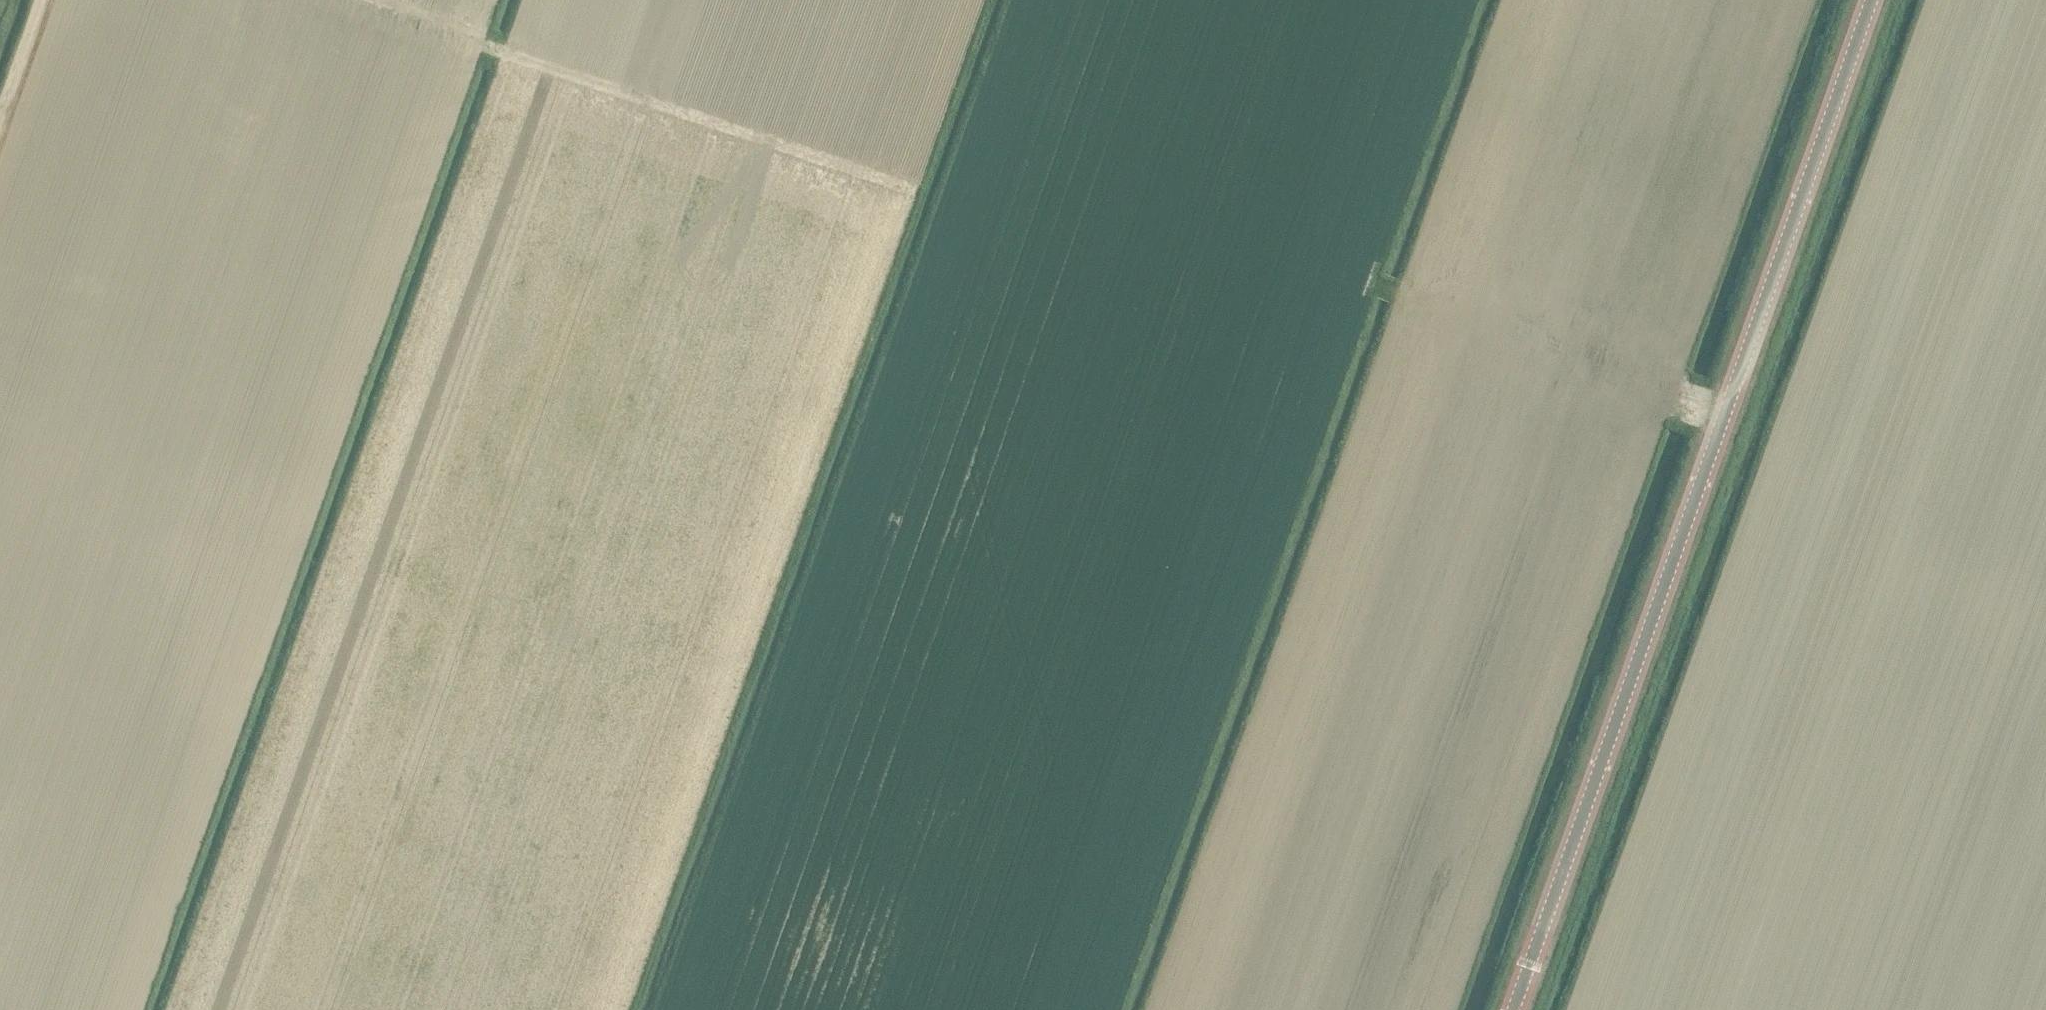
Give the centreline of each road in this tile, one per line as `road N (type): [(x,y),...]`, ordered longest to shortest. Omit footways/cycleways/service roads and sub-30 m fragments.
road 1 (tertiary): [(1511,1009),(1869,0)]

